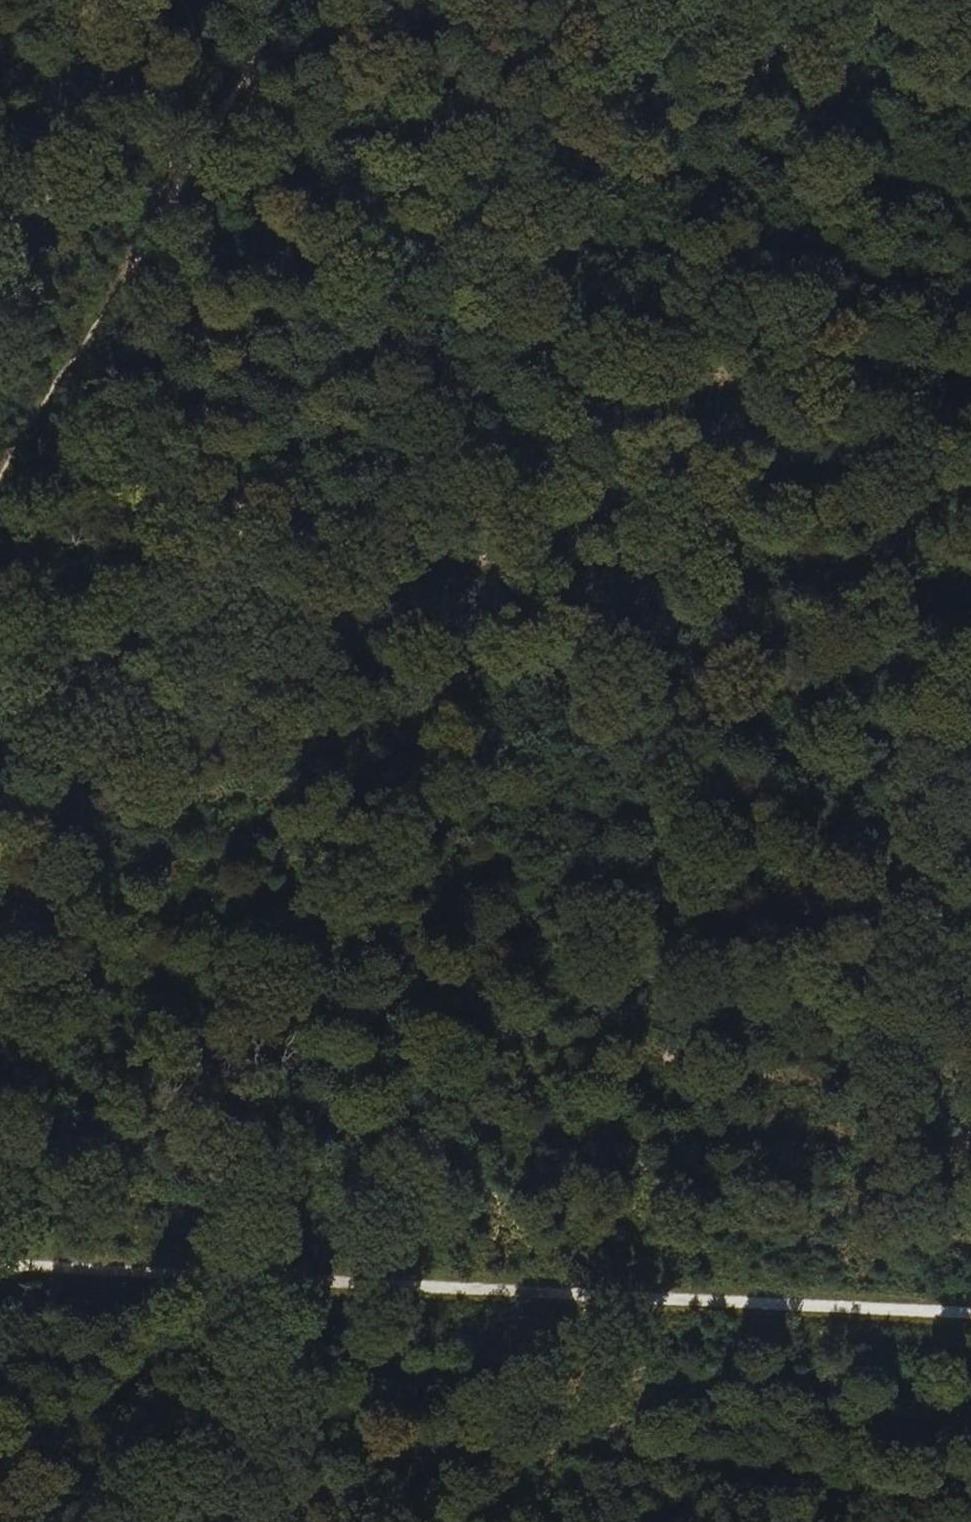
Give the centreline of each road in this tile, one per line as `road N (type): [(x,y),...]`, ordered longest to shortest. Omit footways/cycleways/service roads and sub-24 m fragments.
road 1 (track): [(0,1266),(970,1313)]
road 2 (track): [(279,0),(0,463)]

